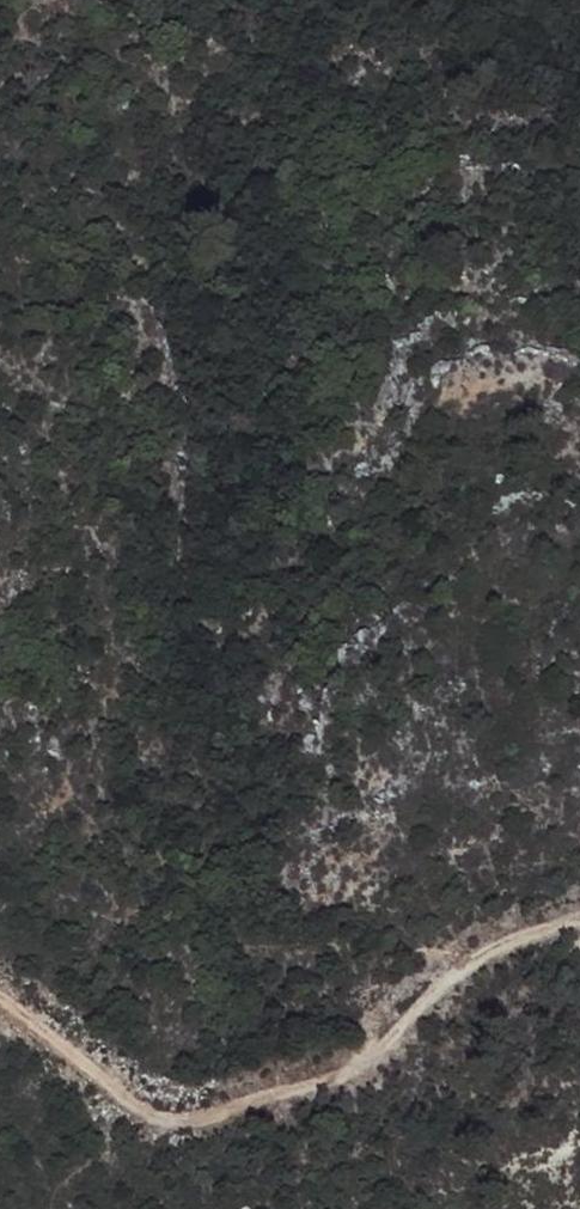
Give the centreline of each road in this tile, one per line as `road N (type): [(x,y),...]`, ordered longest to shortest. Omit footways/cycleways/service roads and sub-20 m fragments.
road 1 (track): [(579,914),(481,951),(327,1084),(227,1098),(174,1124),(58,1053),(0,1002)]

